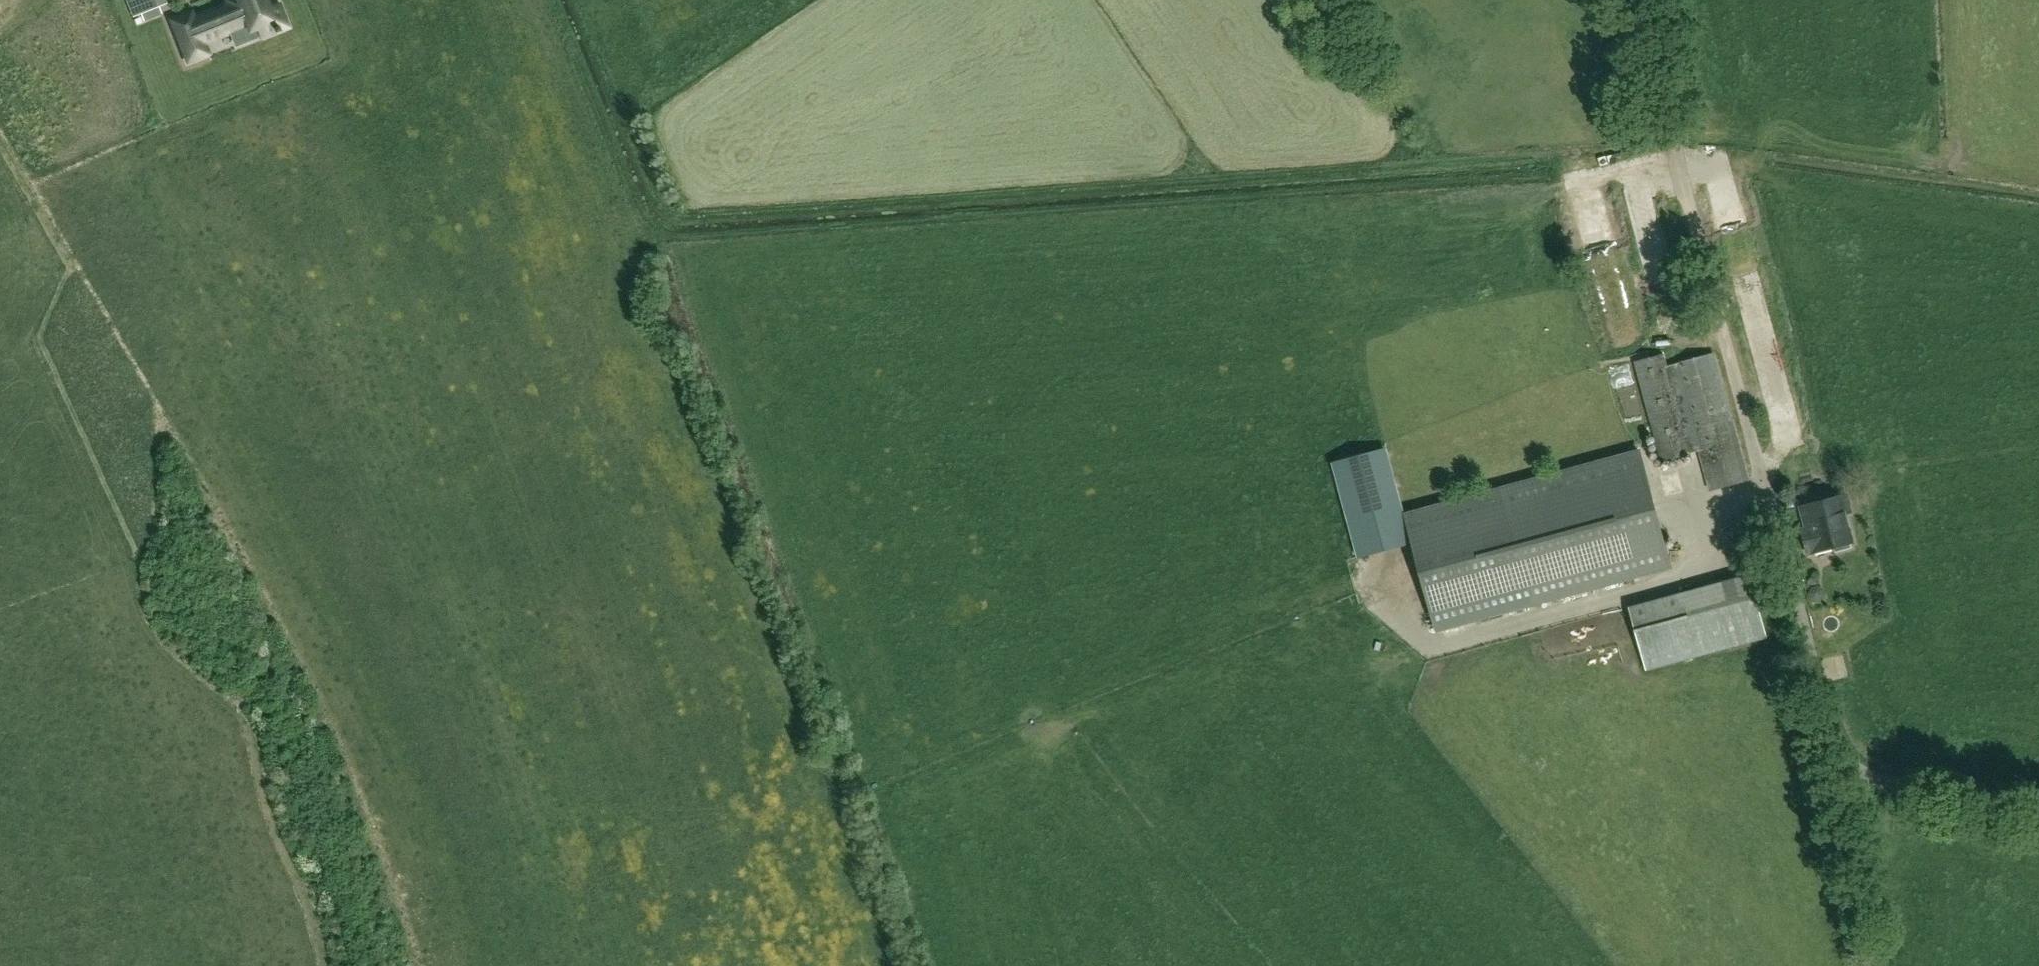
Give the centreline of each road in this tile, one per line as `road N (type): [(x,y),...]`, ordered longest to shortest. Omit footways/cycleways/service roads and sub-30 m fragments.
road 1 (unclassified): [(2038,810),(1869,781)]

